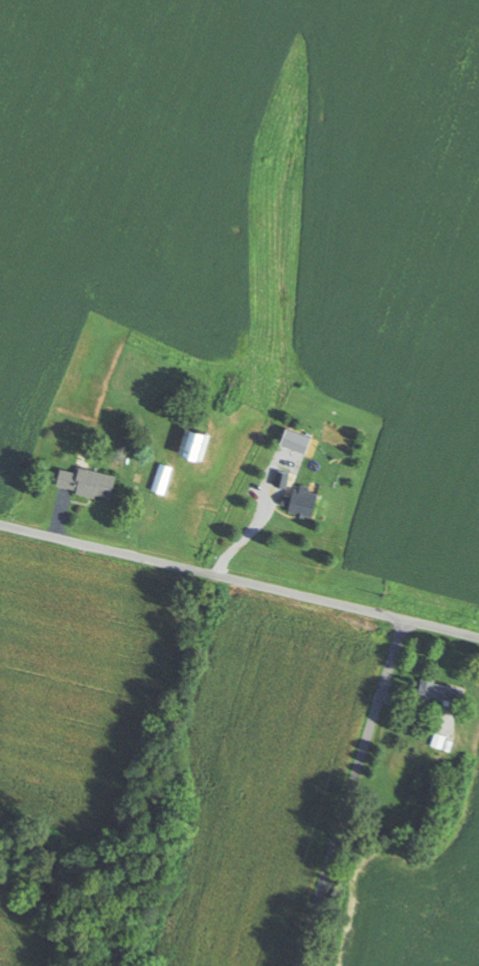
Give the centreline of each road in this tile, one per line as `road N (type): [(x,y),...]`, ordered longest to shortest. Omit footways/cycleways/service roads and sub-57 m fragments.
road 1 (residential): [(478,639),(0,526)]
road 2 (residential): [(299,965),(407,621)]

